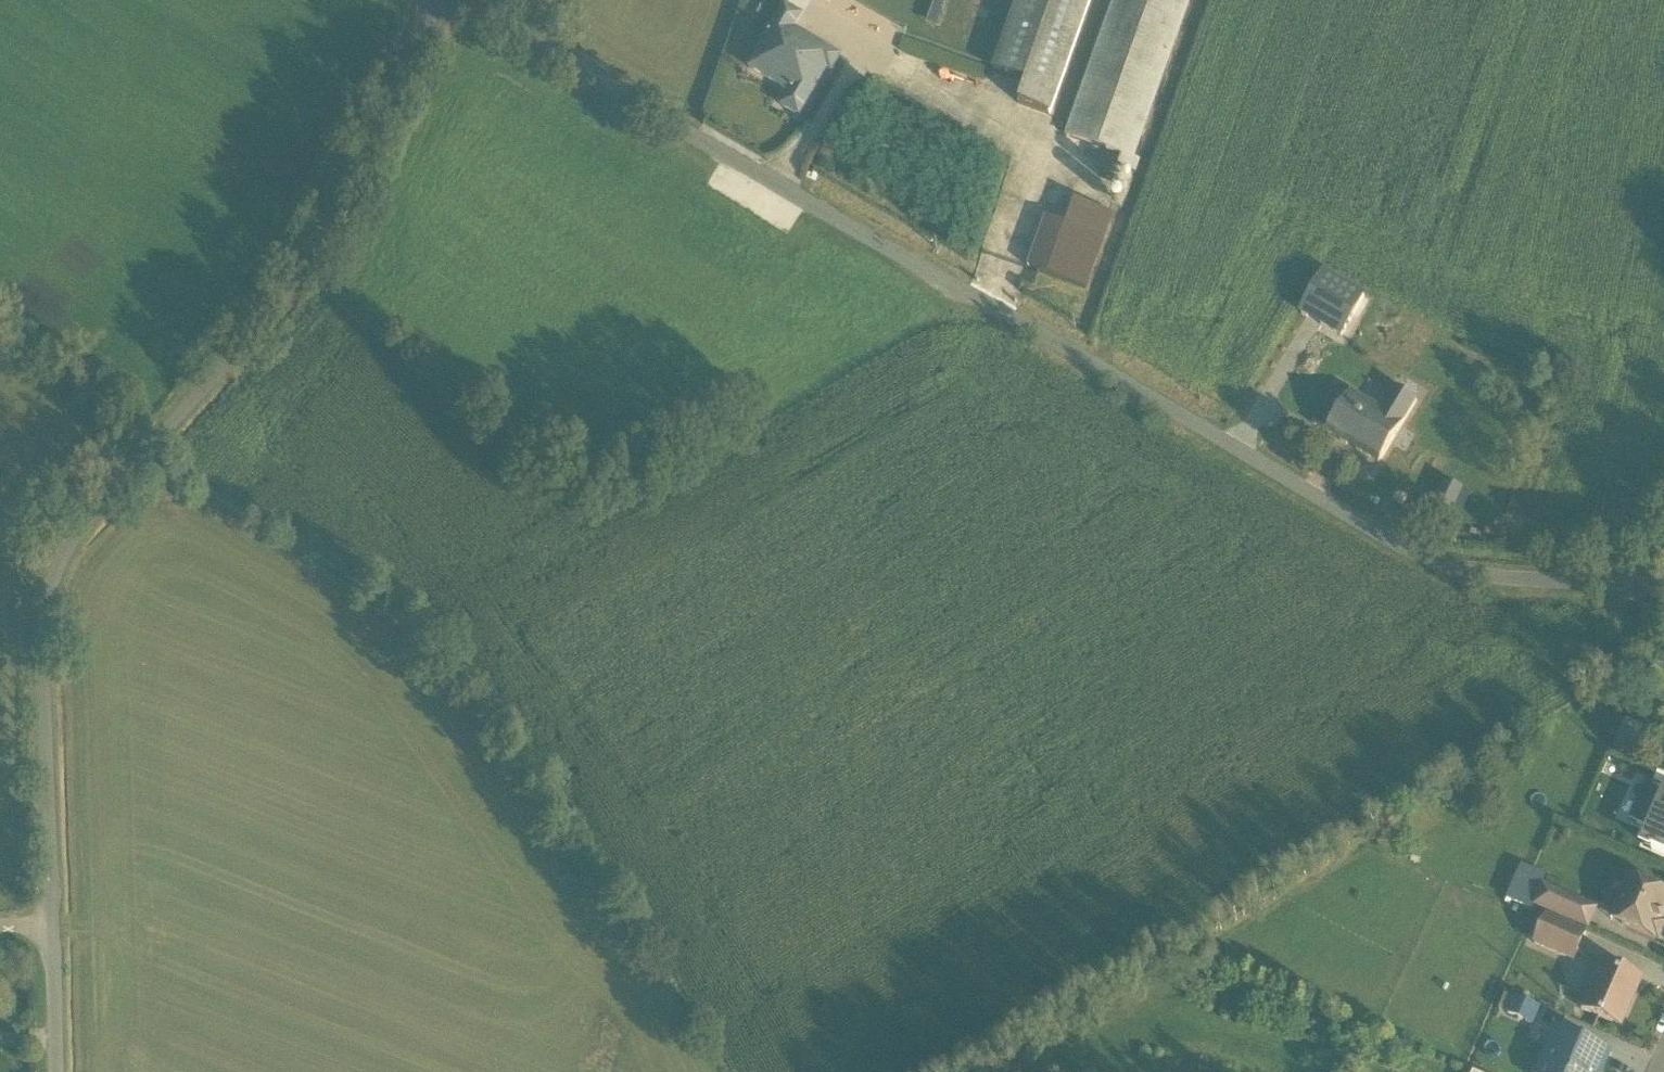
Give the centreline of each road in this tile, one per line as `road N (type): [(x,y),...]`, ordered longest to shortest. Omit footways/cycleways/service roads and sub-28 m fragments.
road 1 (unclassified): [(1663,590),(1441,568),(483,14),(442,0)]
road 2 (unclassified): [(431,0),(307,257),(192,403),(78,524),(46,592),(53,924)]
road 3 (unclassified): [(53,924),(57,1071)]

